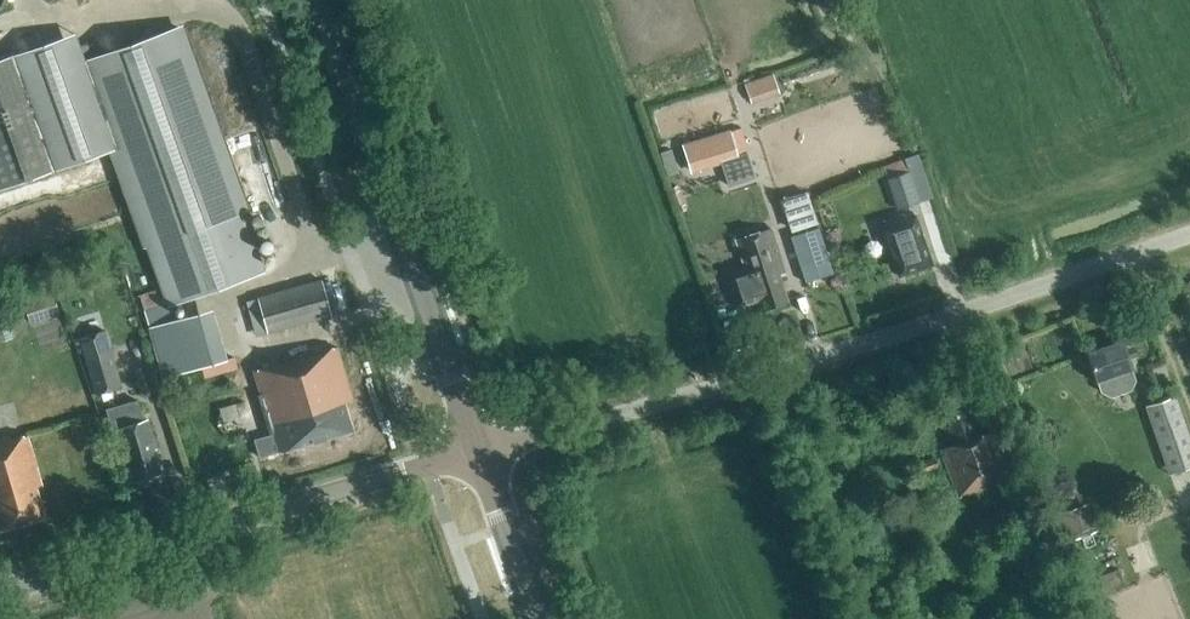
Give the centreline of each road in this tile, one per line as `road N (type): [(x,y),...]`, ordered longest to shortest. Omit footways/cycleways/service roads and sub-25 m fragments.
road 1 (unclassified): [(486,453),(933,331),(1189,237)]
road 2 (tertiary): [(0,599),(486,453)]
road 3 (secondary): [(486,453),(321,0)]
road 4 (secondary): [(542,618),(486,453)]

